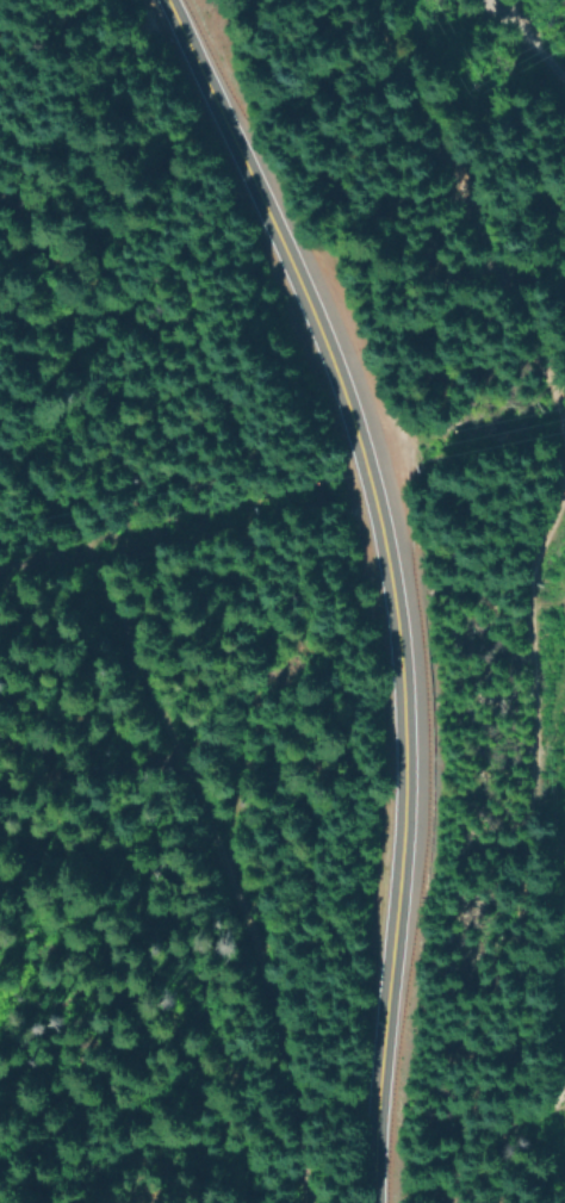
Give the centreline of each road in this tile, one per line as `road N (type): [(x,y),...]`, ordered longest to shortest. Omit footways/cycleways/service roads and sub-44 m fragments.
road 1 (primary): [(154,0),(311,335),(373,525),(409,724),(380,1202)]
road 2 (track): [(294,1202),(286,1054),(269,978),(162,724),(89,581),(0,456)]

